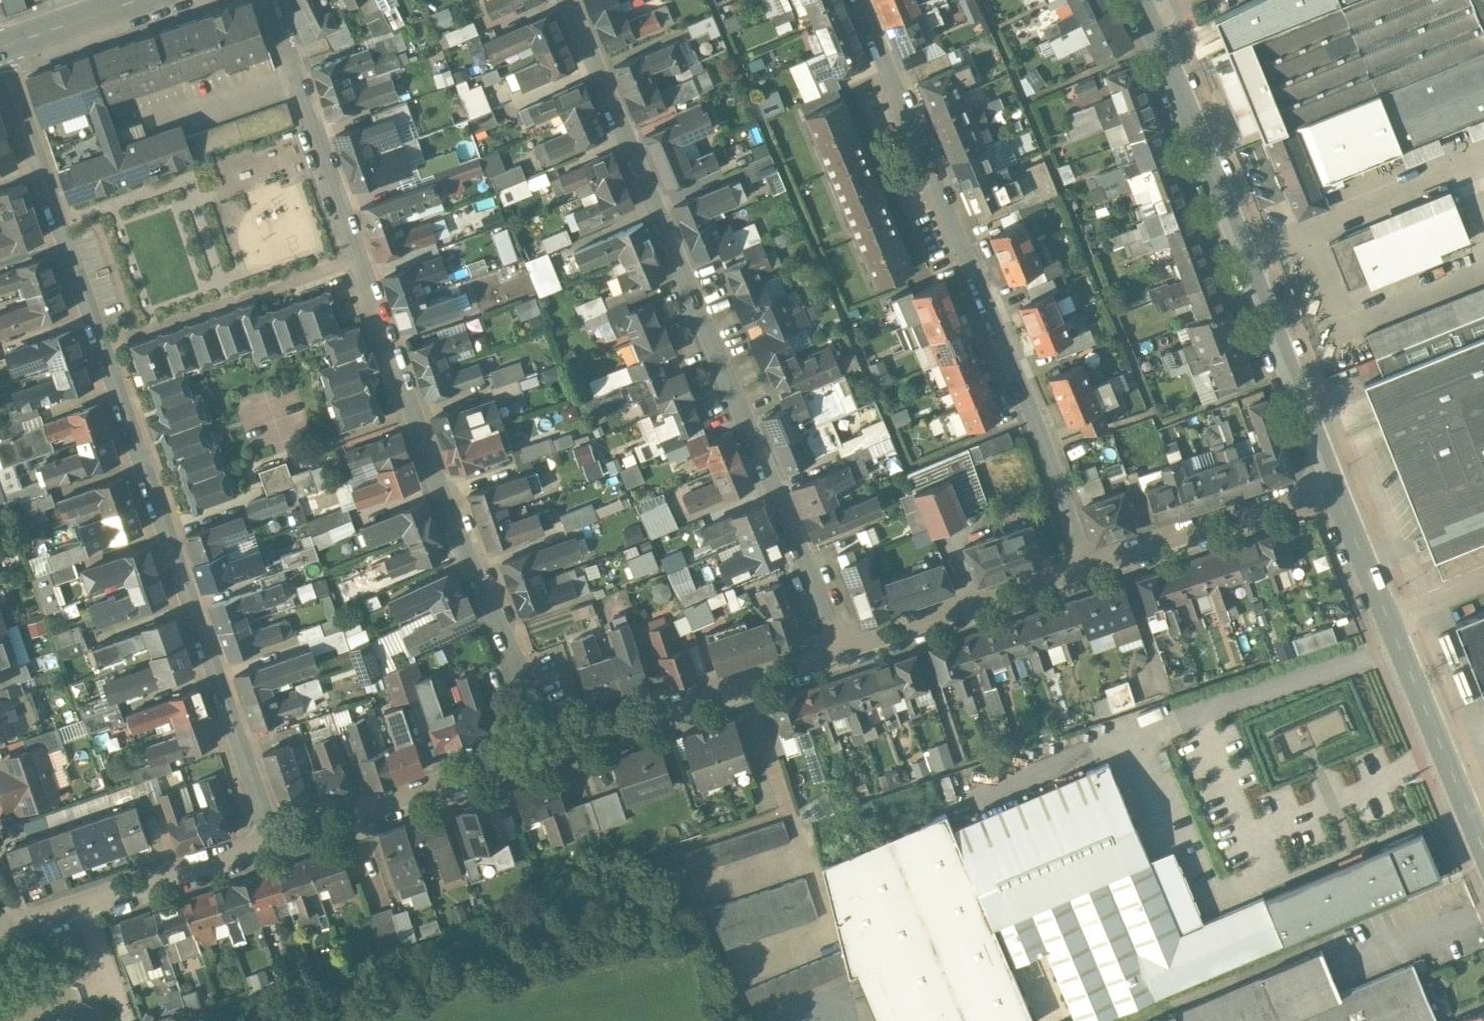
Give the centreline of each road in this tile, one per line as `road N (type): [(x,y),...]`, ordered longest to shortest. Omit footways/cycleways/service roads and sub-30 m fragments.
road 1 (residential): [(280,835),(0,60)]
road 2 (residential): [(545,748),(432,474),(270,0)]
road 3 (residential): [(847,639),(570,0)]
road 4 (residential): [(1087,556),(862,0)]
road 5 (tertiary): [(1327,471),(1138,0)]
road 6 (residential): [(847,639),(545,748)]
road 7 (residential): [(280,835),(9,931)]
road 8 (residential): [(545,748),(280,835)]
road 9 (residential): [(1327,471),(1087,556)]
road 10 (residential): [(1087,556),(847,639)]
road 11 (tertiary): [(1483,850),(1389,618)]
road 12 (tertiary): [(1389,618),(1327,471)]
road 13 (secondary): [(0,46),(134,0)]

